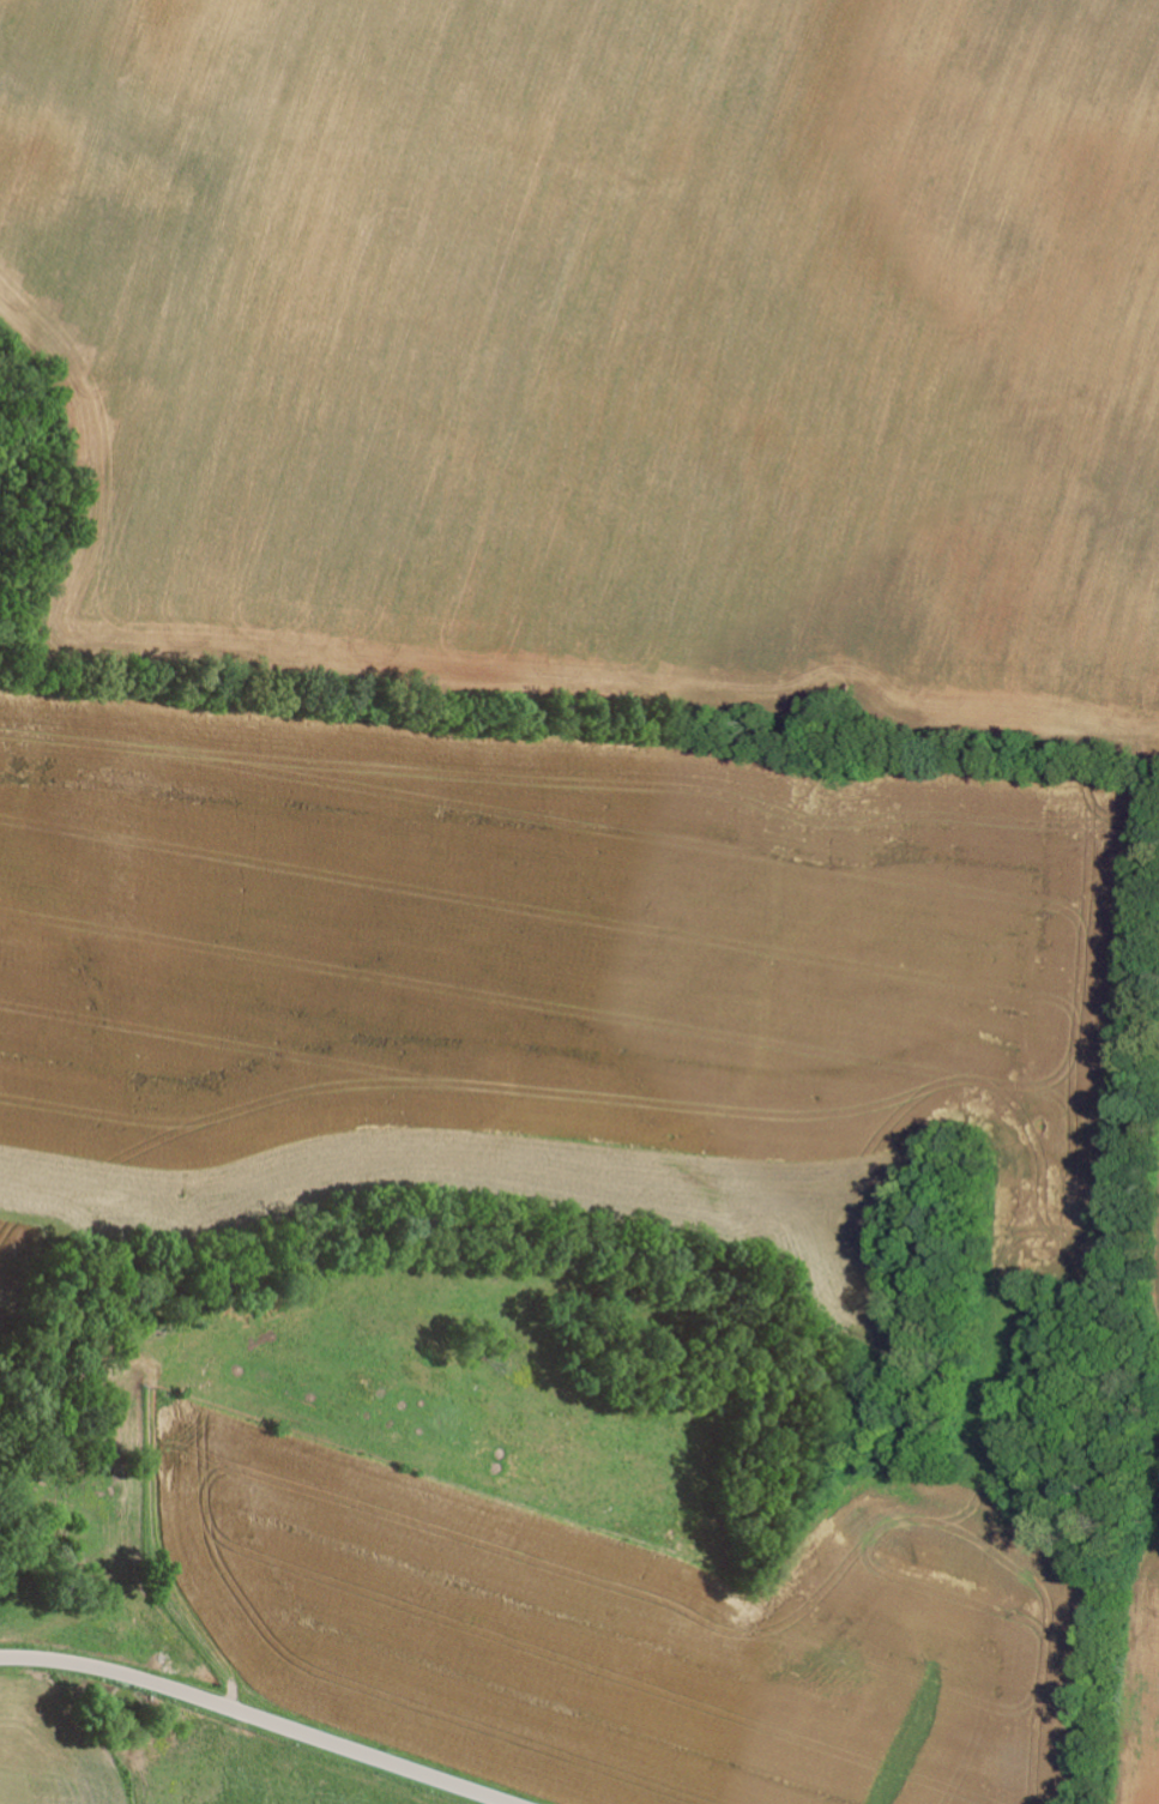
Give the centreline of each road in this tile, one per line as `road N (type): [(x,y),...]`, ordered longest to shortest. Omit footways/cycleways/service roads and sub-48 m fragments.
road 1 (tertiary): [(504,1803),(140,1682),(0,1663)]

